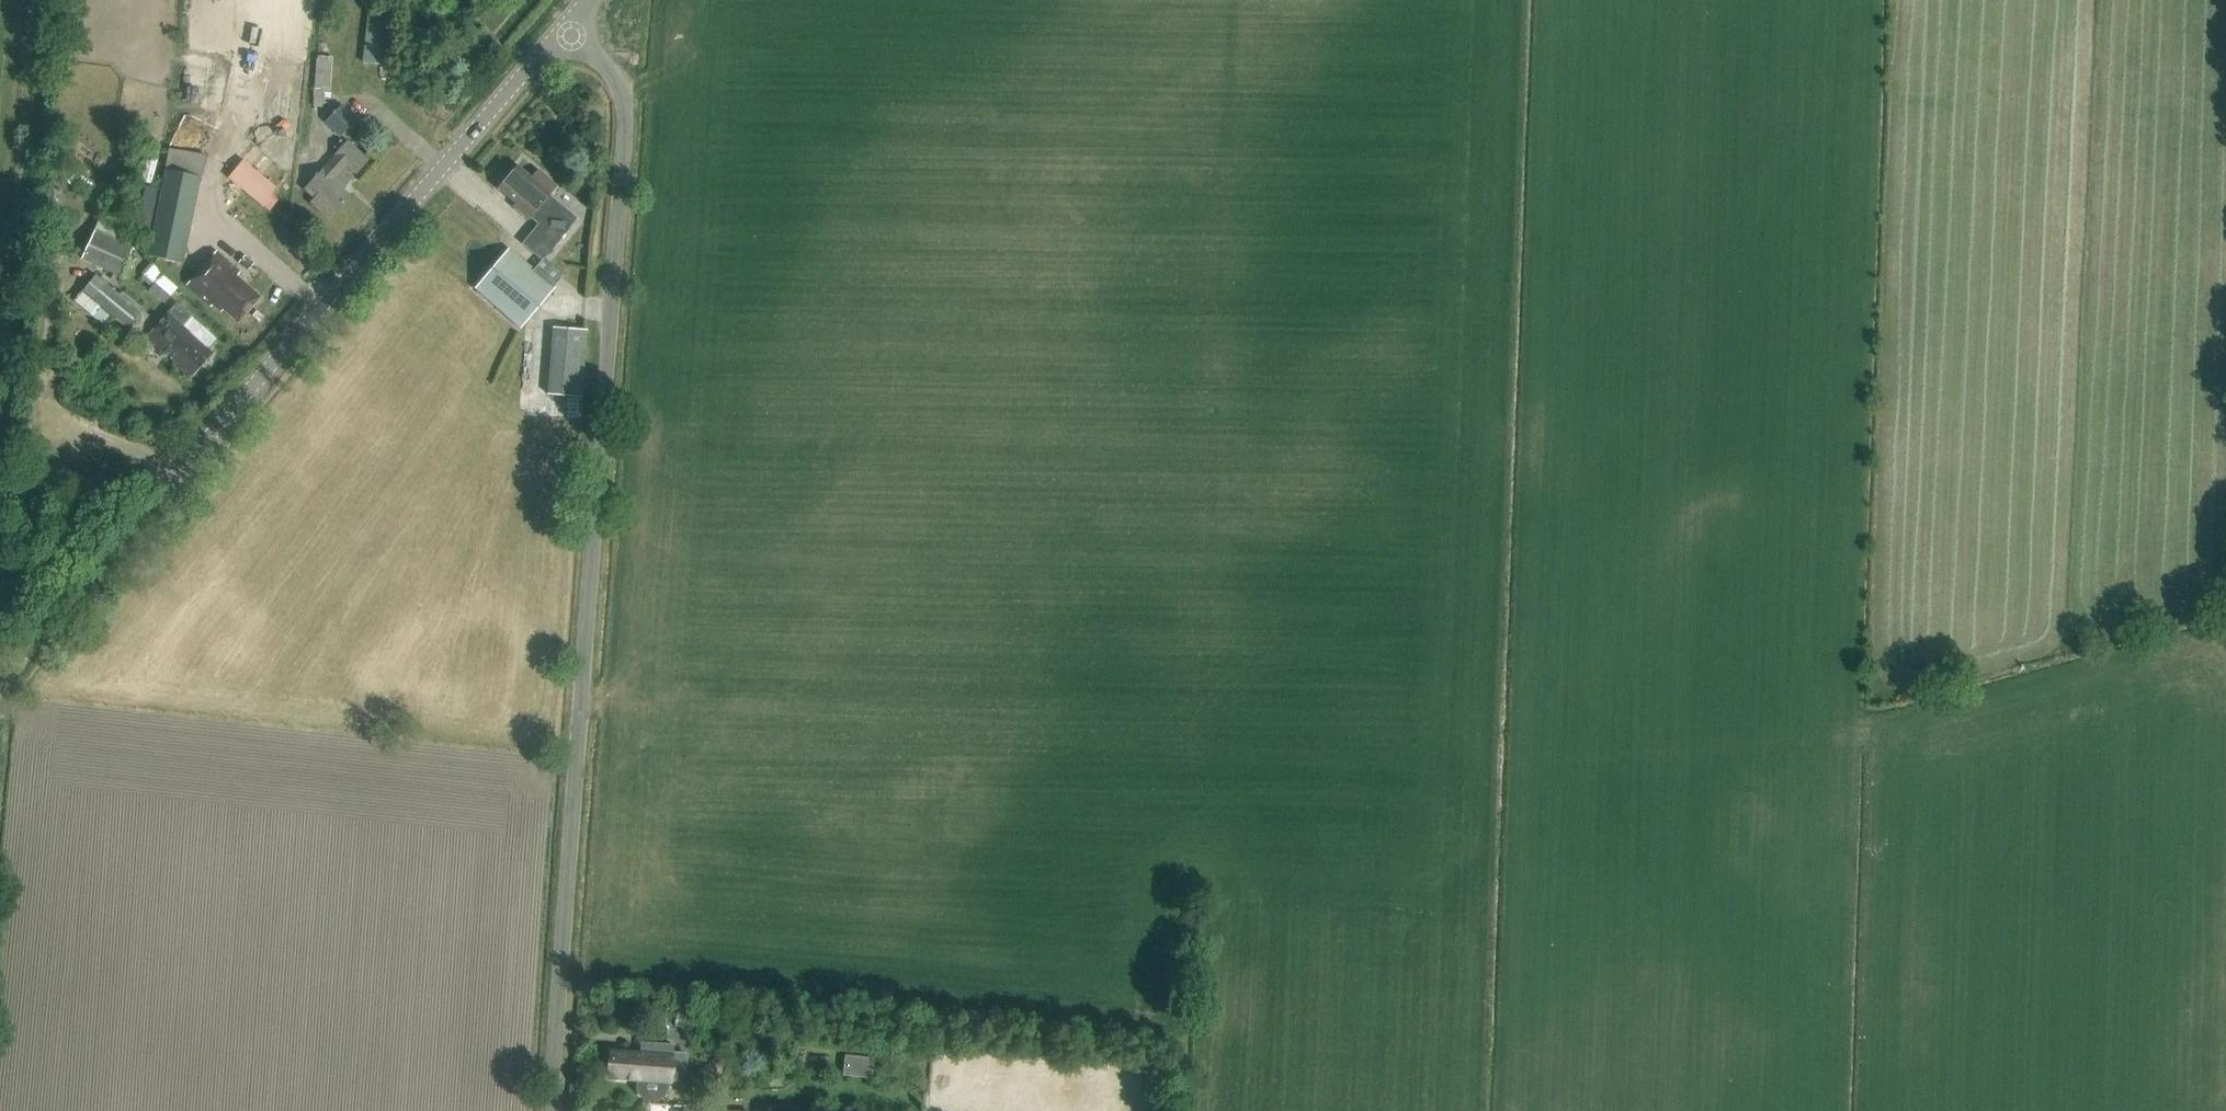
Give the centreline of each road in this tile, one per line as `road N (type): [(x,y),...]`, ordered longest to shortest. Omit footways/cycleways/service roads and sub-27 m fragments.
road 1 (unclassified): [(551,1110),(623,112),(610,72),(565,27)]
road 2 (tertiary): [(0,681),(565,27)]

